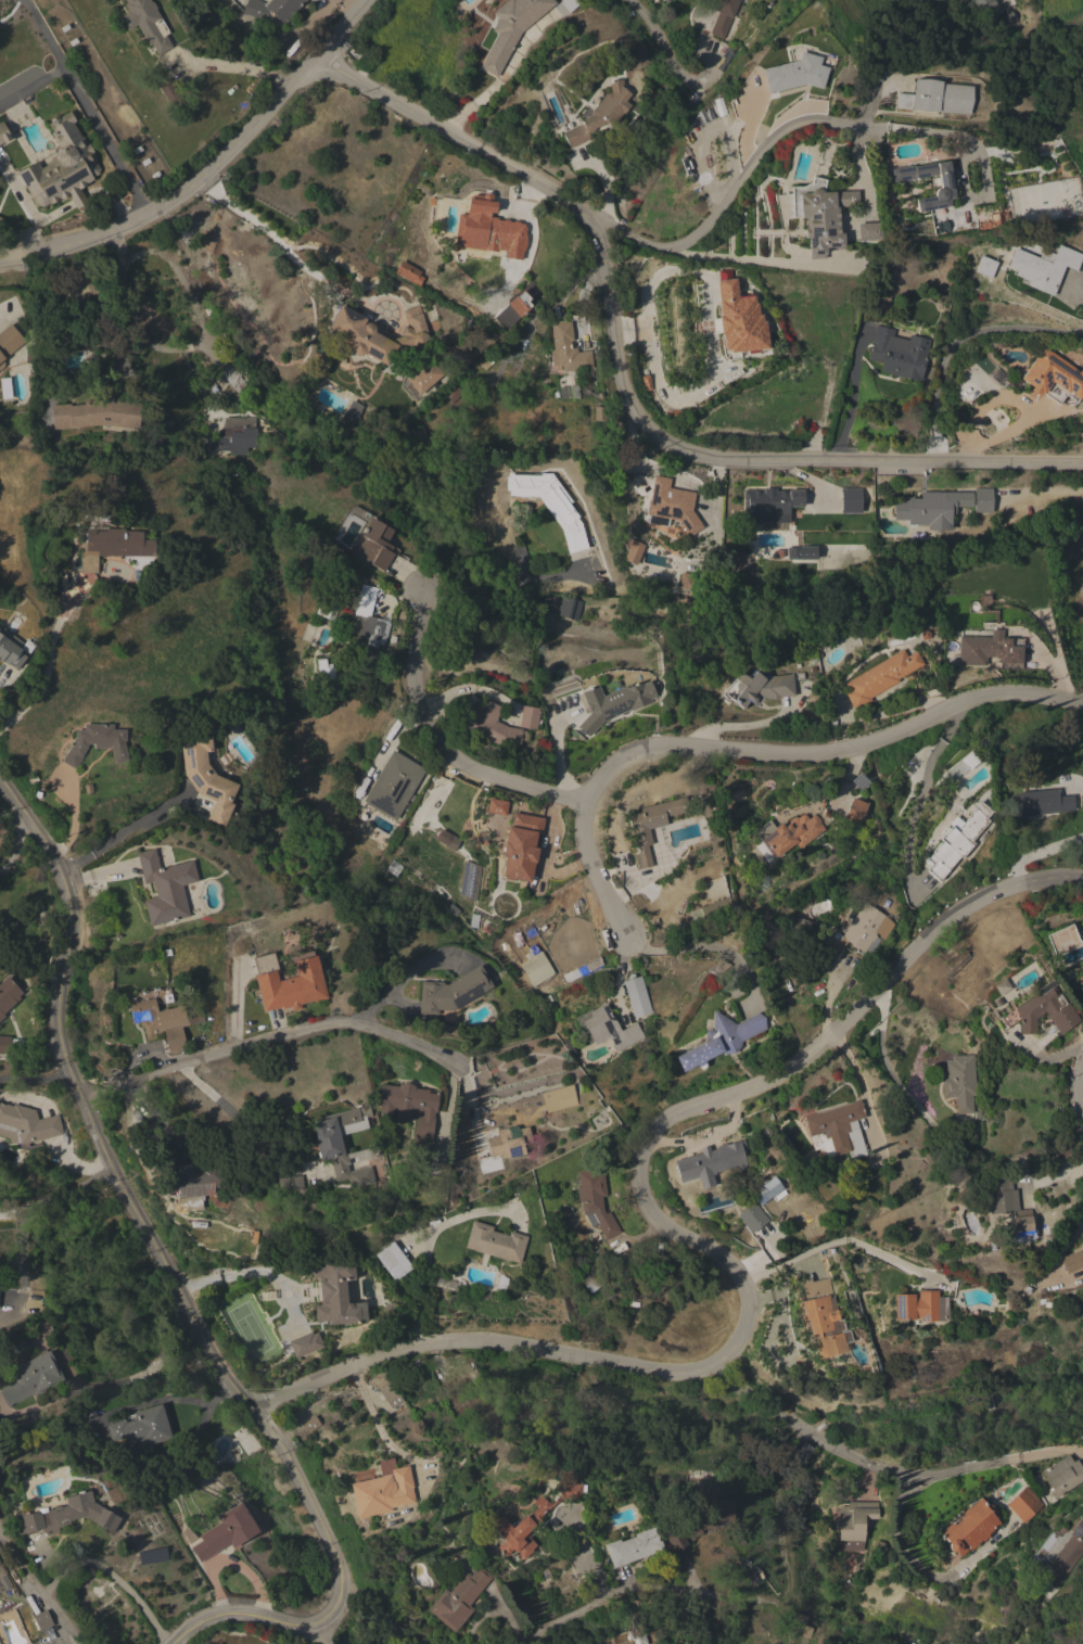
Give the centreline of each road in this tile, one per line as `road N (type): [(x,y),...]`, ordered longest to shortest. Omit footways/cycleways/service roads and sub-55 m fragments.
road 1 (residential): [(259,1411),(374,1360),(441,1344),(504,1344),(680,1375),(716,1365),(743,1338),(750,1307),(735,1273),(649,1214),(640,1177),(650,1140),(673,1117),(757,1088),(827,1044),(943,925),(988,894),(1044,878),(1082,880)]
road 2 (residential): [(175,1643),(226,1610),(319,1619),(336,1590),(335,1555),(106,1155),(62,1042),(69,897),(58,865),(0,778)]
road 3 (residential): [(1082,465),(711,461),(658,443),(628,408),(616,367),(595,224),(320,65)]
road 4 (residential): [(626,941),(586,846),(587,806),(620,756),(651,747),(850,747),(1009,696),(1082,705)]
road 5 (residential): [(0,264),(93,240),(186,194),(320,65),(372,0)]
road 6 (residential): [(716,1365),(845,1458),(882,1469),(972,1473),(1082,1452)]
road 7 (residential): [(587,806),(480,776),(443,753),(420,717),(412,675),(419,592)]
road 8 (residential): [(741,1286),(844,1241),(947,1284)]
road 9 (residential): [(916,1474),(901,1490),(899,1516),(922,1571),(939,1577),(969,1569),(1011,1526)]
road 10 (residential): [(0,1542),(79,1643)]

